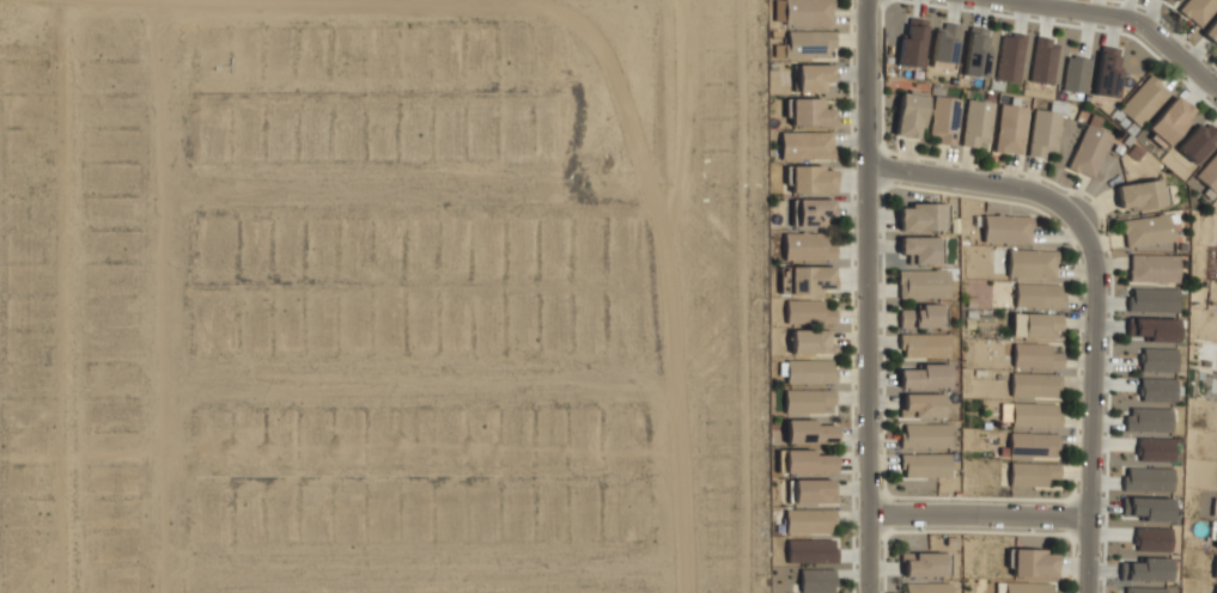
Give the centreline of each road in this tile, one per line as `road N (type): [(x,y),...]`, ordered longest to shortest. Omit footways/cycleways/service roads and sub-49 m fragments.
road 1 (residential): [(865,0),(867,592)]
road 2 (residential): [(1082,592),(1093,274),(1076,213)]
road 3 (residential): [(995,0),(1133,22),(1216,93)]
road 4 (residential): [(864,166),(1018,189),(1076,213)]
road 5 (residential): [(866,515),(1084,519)]

